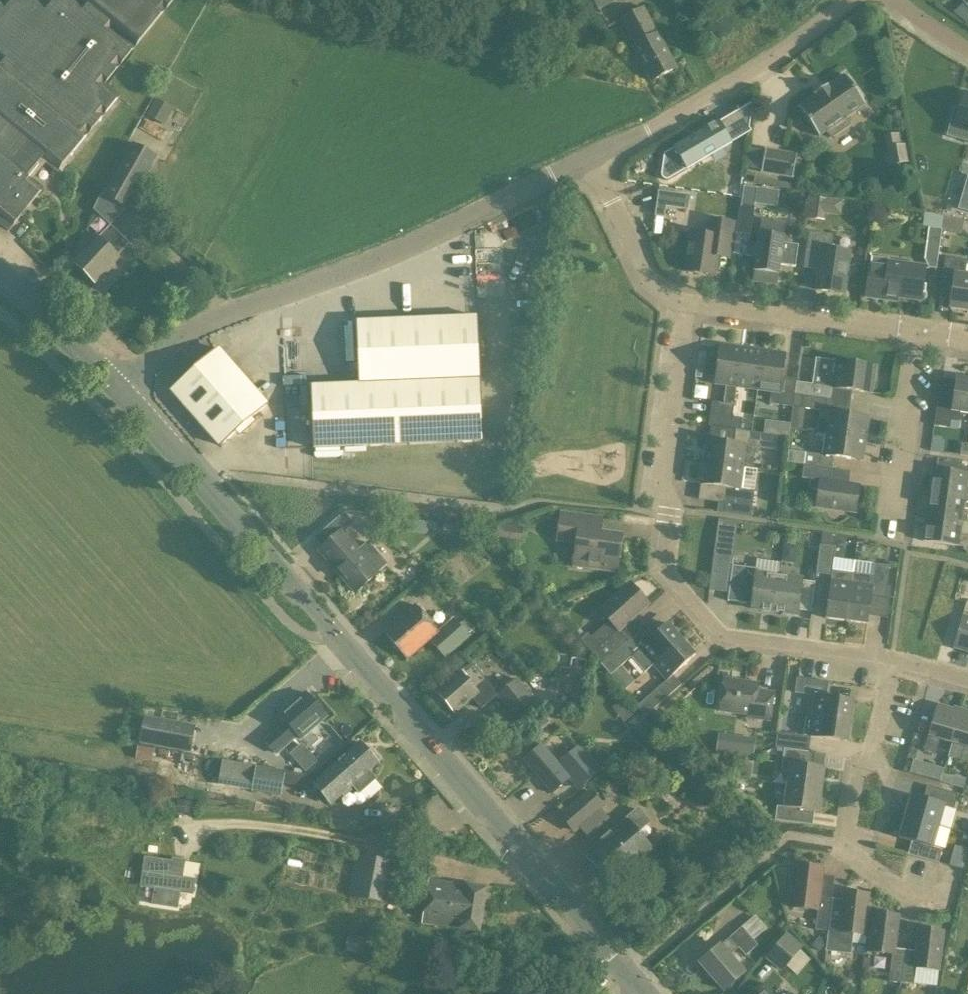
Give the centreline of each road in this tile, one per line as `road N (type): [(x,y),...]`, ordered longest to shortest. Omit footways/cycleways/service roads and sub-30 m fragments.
road 1 (secondary): [(643,993),(122,390)]
road 2 (residential): [(893,659),(722,636),(666,567),(673,516),(660,484),(684,303)]
road 3 (residential): [(122,390),(208,322),(420,241),(591,159)]
road 4 (residential): [(947,899),(897,888),(847,853),(859,768),(871,761),(893,659)]
road 5 (residential): [(591,159),(725,90),(850,0)]
road 6 (residential): [(920,334),(684,303)]
road 7 (residential): [(897,518),(920,334)]
road 8 (residential): [(684,303),(649,278),(591,159)]
road 9 (secondary): [(122,390),(0,274)]

